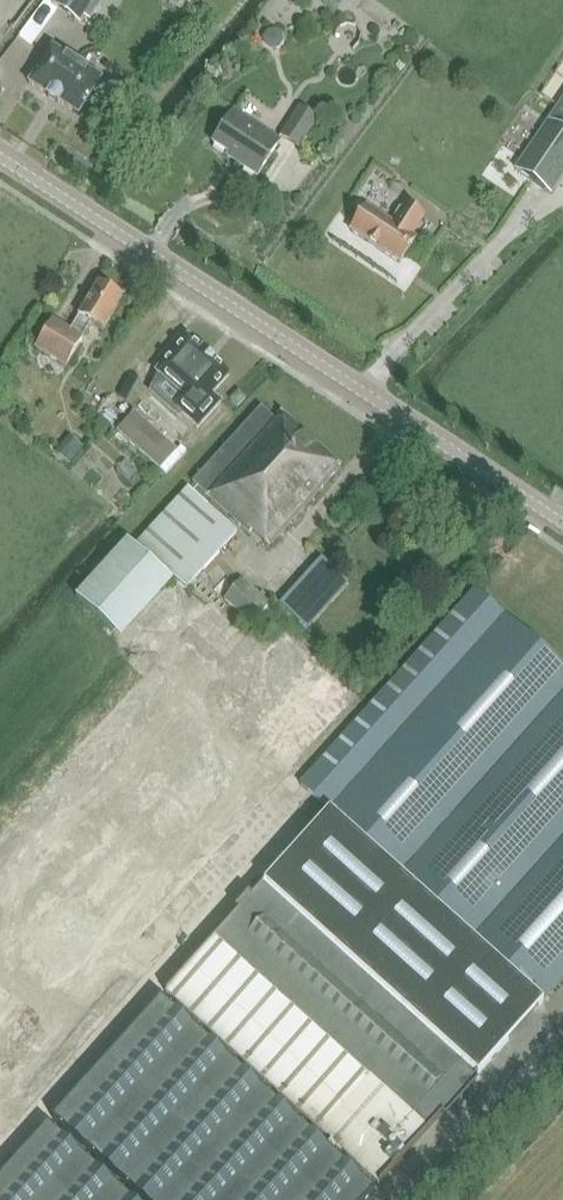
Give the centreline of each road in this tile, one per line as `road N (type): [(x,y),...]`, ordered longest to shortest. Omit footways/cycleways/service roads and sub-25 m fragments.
road 1 (tertiary): [(562,518),(0,162)]

